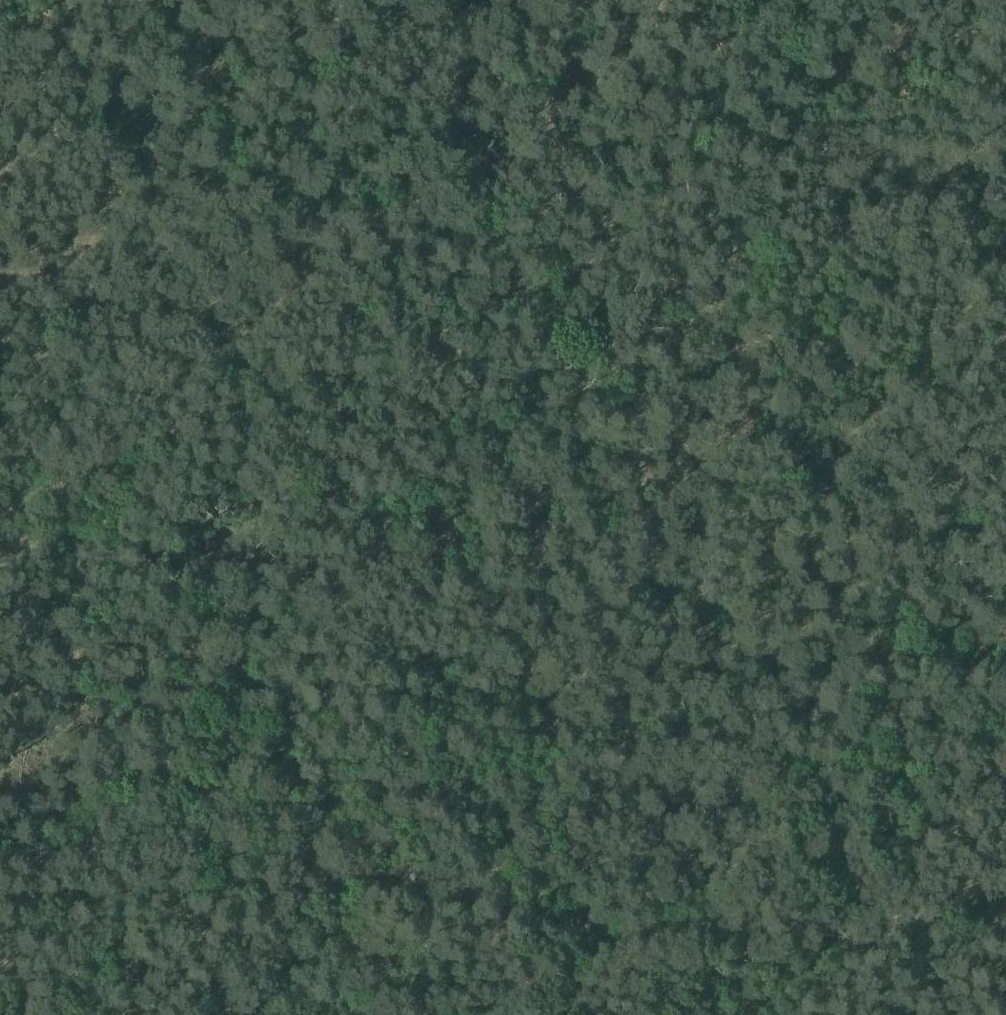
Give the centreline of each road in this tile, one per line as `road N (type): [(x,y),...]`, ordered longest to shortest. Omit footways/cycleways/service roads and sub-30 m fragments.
road 1 (track): [(0,515),(457,326),(567,276),(618,242),(662,201),(714,124),(731,0)]
road 2 (track): [(141,1014),(87,802),(81,588),(53,559),(0,528)]
road 3 (track): [(0,652),(87,802)]

